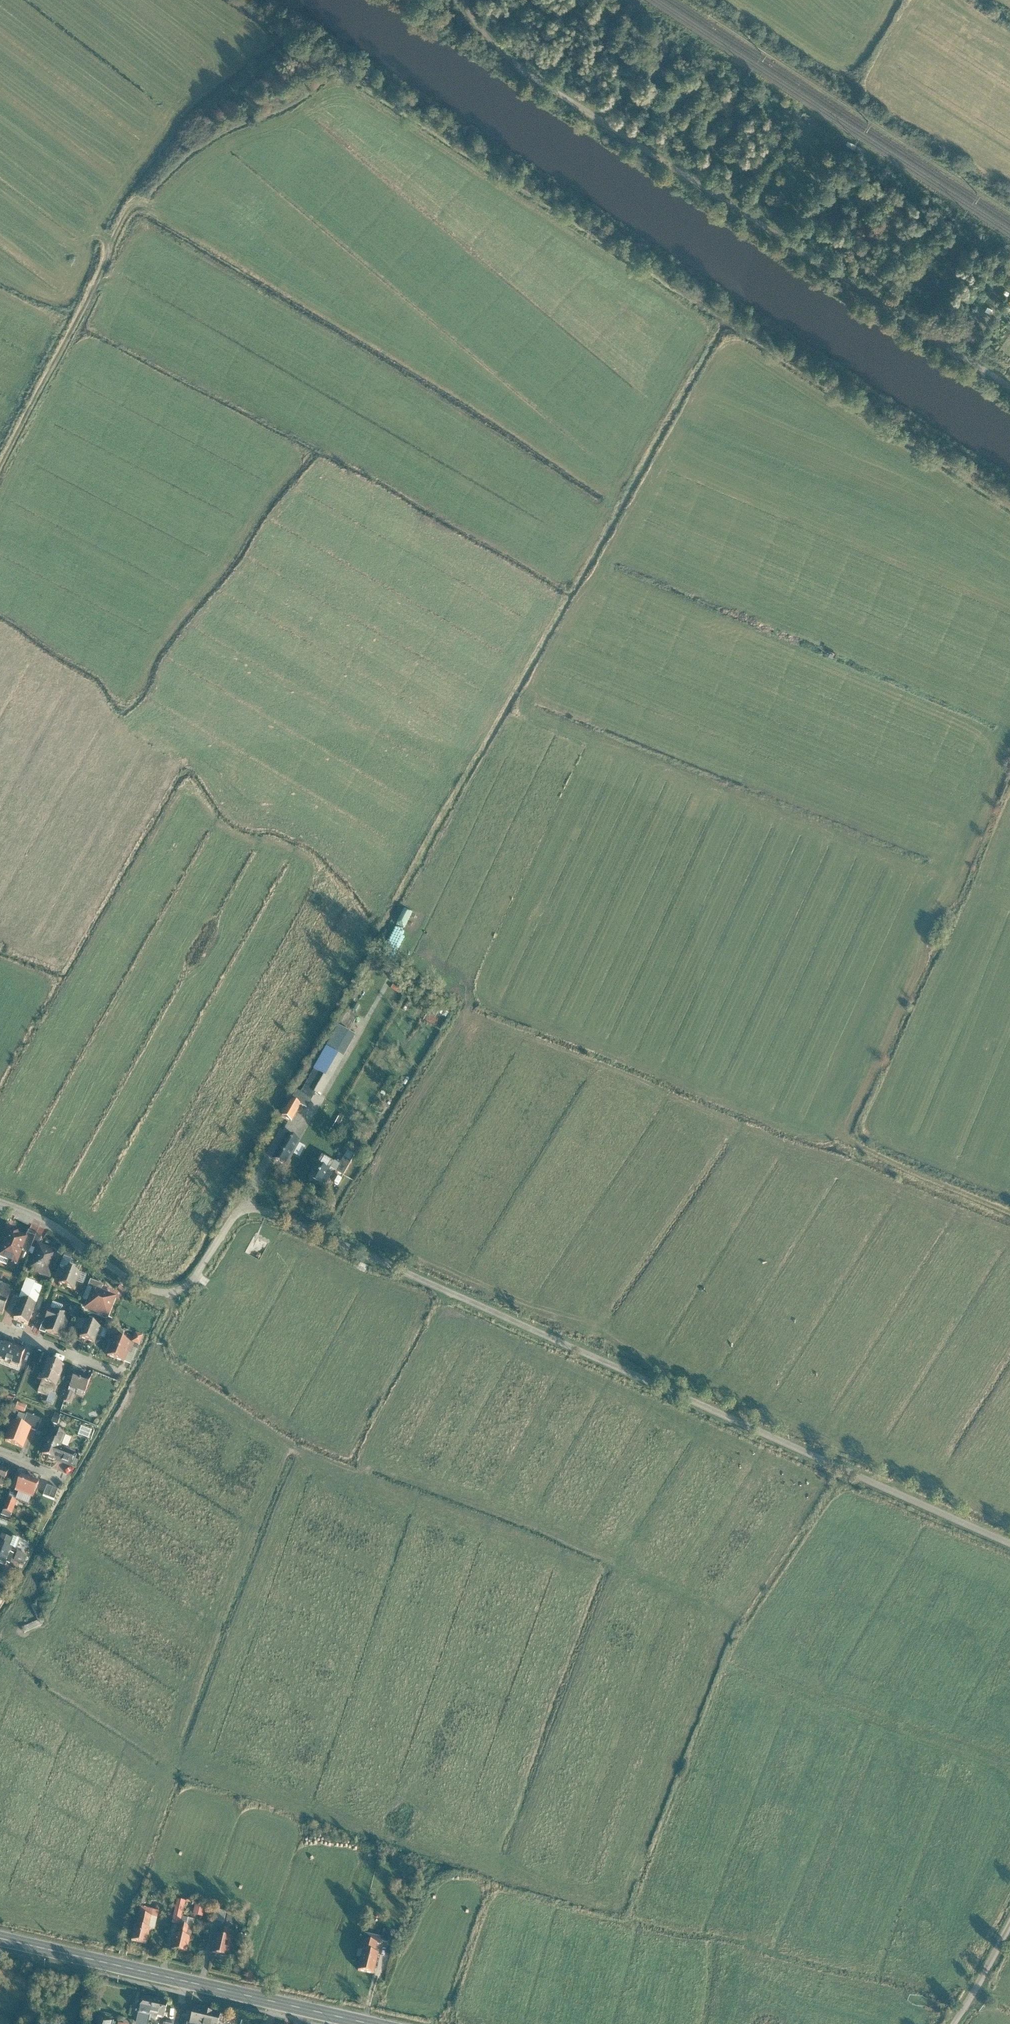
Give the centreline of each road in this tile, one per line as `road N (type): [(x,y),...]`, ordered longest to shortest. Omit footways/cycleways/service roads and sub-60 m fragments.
road 1 (unclassified): [(1009,1546),(245,1205),(194,1283),(170,1294),(137,1288),(44,1219),(0,1203)]
road 2 (track): [(1009,386),(493,50),(462,0)]
road 3 (secondary): [(0,1940),(364,2023)]
road 4 (track): [(0,471),(134,210)]
road 5 (track): [(1009,1216),(830,1141)]

